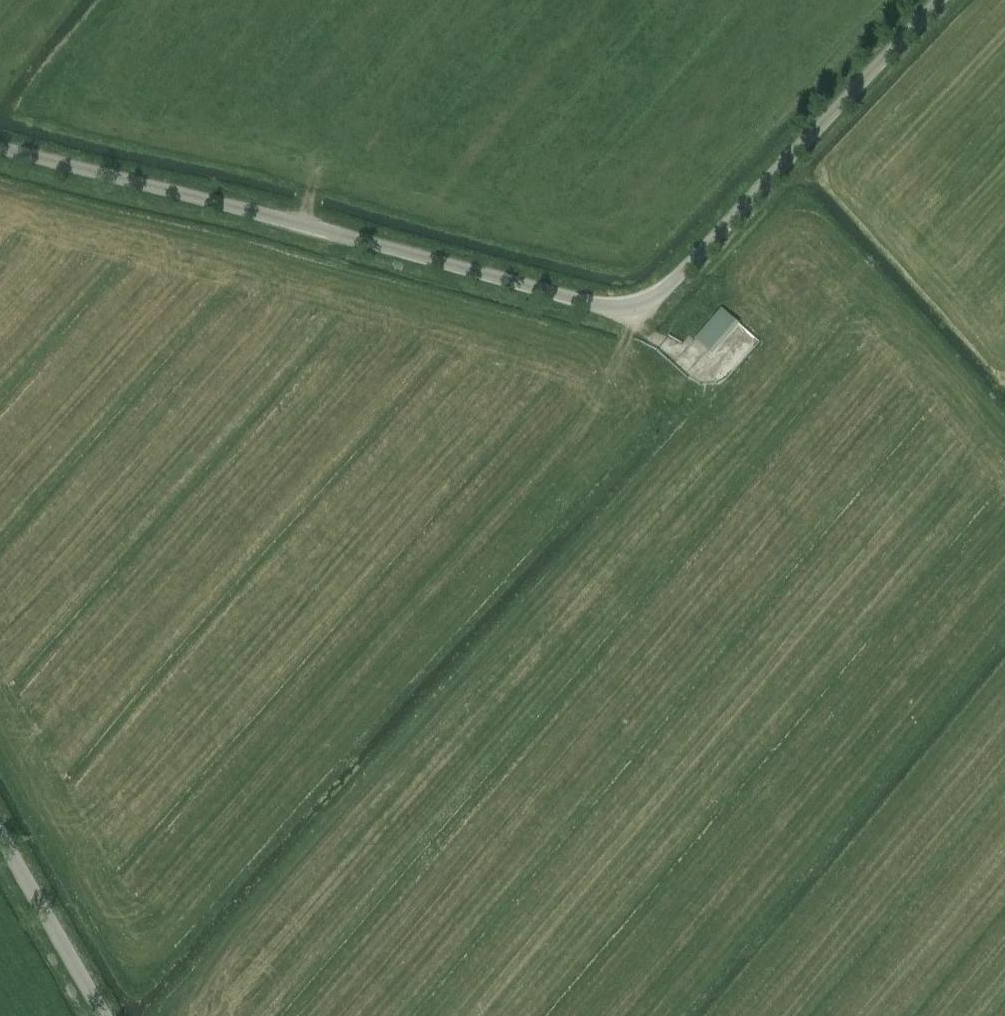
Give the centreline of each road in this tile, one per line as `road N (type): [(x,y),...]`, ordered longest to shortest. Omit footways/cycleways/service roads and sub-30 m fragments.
road 1 (unclassified): [(0,150),(622,313),(645,312),(944,0)]
road 2 (unclassified): [(88,1015),(0,859)]

